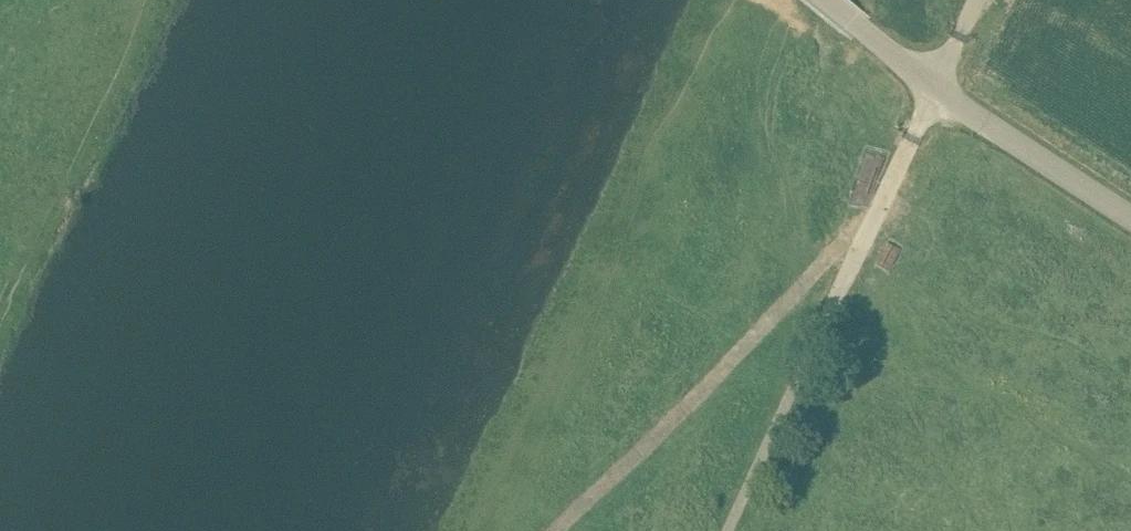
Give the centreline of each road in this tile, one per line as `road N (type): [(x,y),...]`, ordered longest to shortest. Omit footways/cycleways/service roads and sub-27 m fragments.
road 1 (unclassified): [(1130,219),(934,91),(827,0)]

